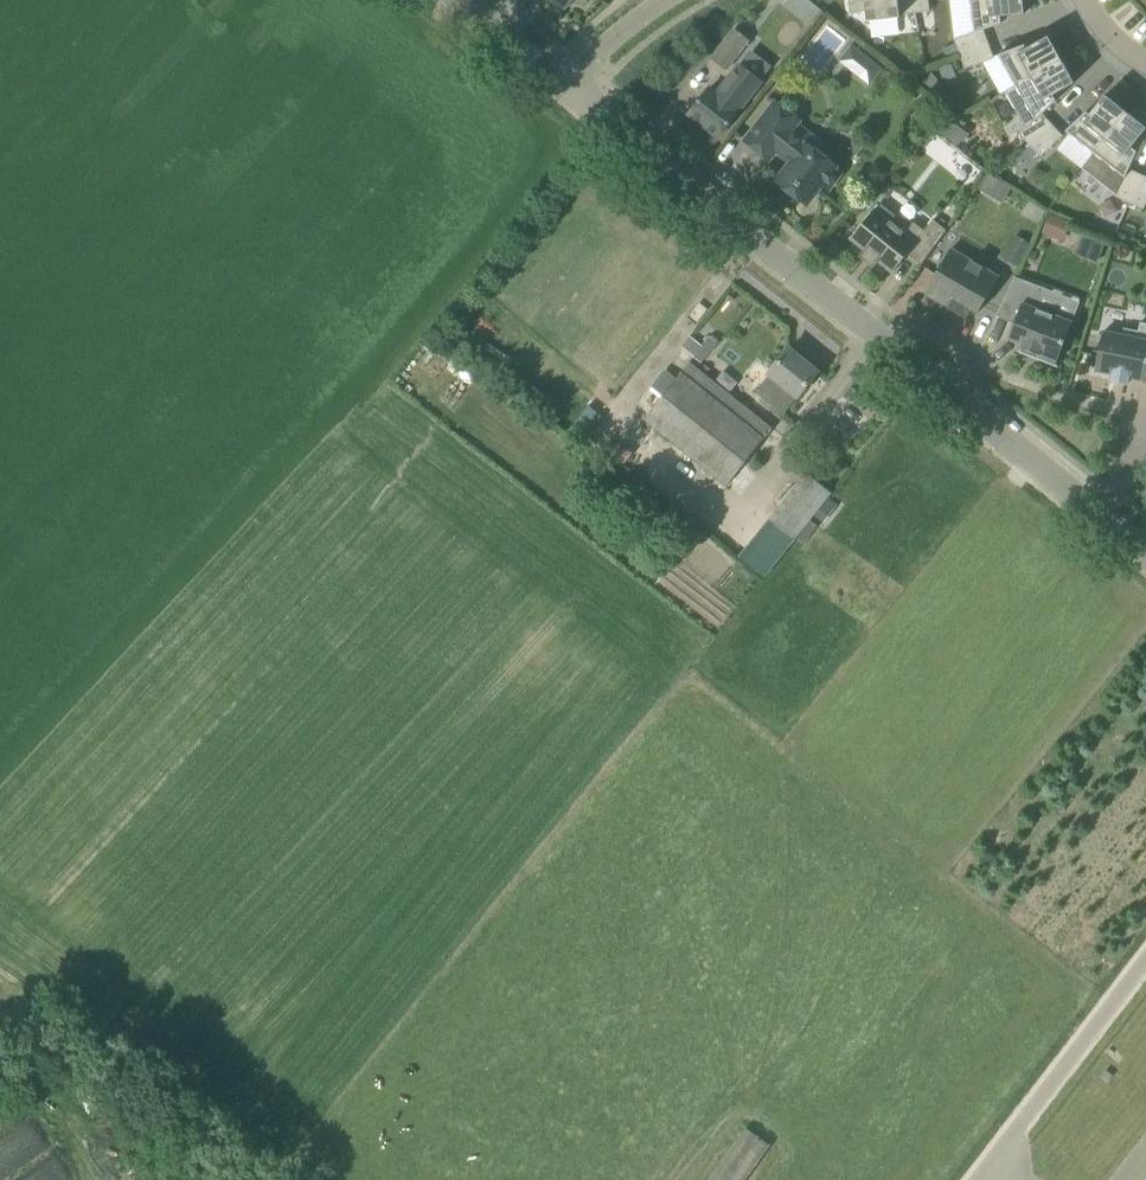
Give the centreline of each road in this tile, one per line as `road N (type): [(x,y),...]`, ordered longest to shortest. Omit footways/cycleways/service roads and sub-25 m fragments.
road 1 (unclassified): [(1145,559),(568,87)]
road 2 (unclassified): [(977,1179),(1145,960)]
road 3 (unclassified): [(568,87),(459,0)]
road 4 (unclassified): [(665,0),(568,87)]

